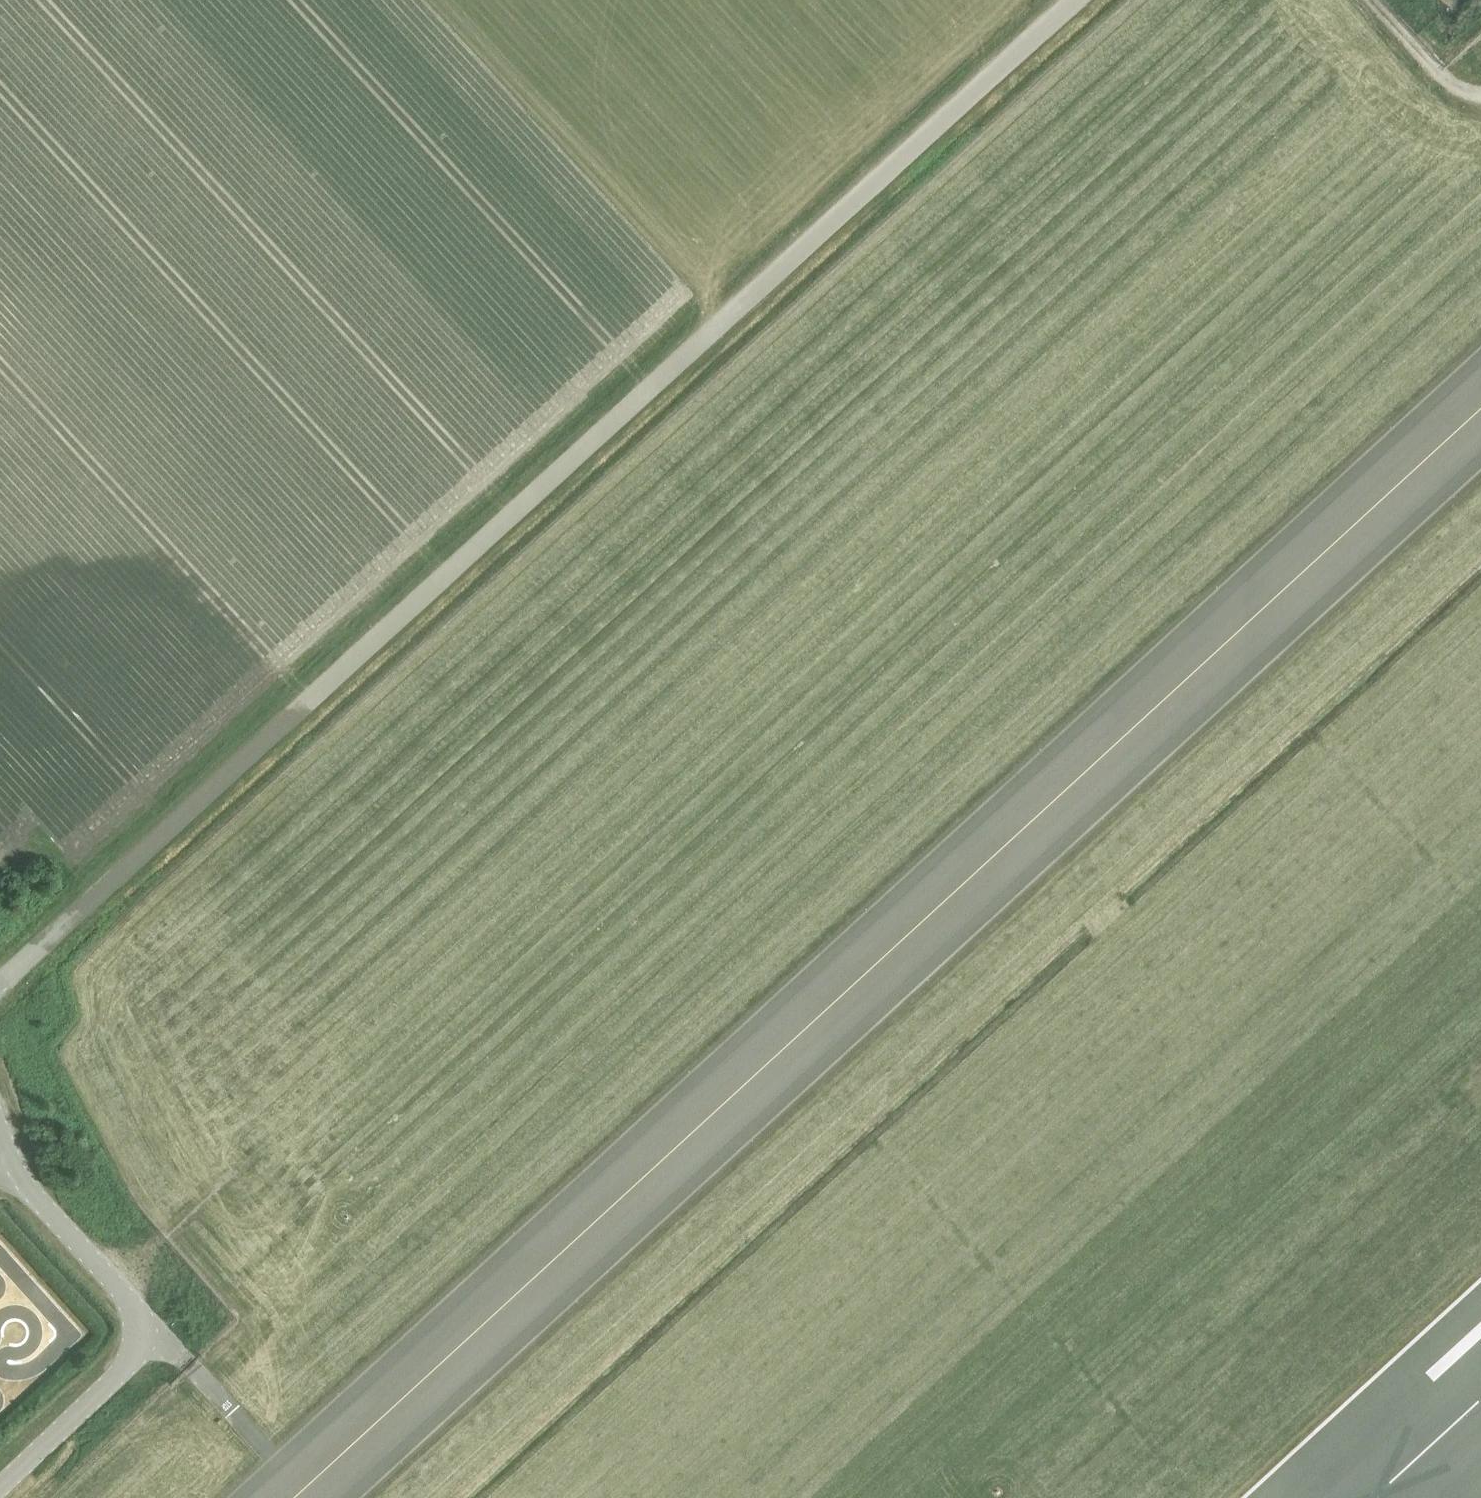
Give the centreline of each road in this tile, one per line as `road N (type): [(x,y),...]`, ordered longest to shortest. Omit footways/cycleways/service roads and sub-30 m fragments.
road 1 (unclassified): [(0,982),(1070,0)]
road 2 (unclassified): [(0,1488),(123,1367),(137,1331),(126,1294),(15,1167)]

